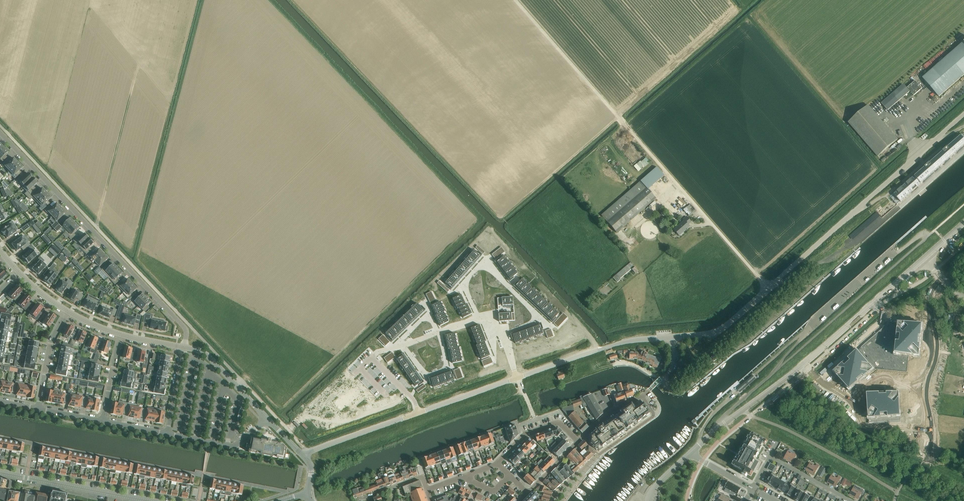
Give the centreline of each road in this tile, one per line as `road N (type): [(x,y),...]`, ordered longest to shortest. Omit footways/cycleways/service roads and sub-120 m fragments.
road 1 (unclassified): [(671,337),(722,329),(963,115)]
road 2 (residential): [(0,132),(185,327),(183,348)]
road 3 (unclassified): [(671,337),(606,348),(419,412)]
road 4 (tertiary): [(744,409),(925,258)]
road 5 (residential): [(149,500),(0,473)]
road 6 (unclassified): [(419,412),(304,456)]

